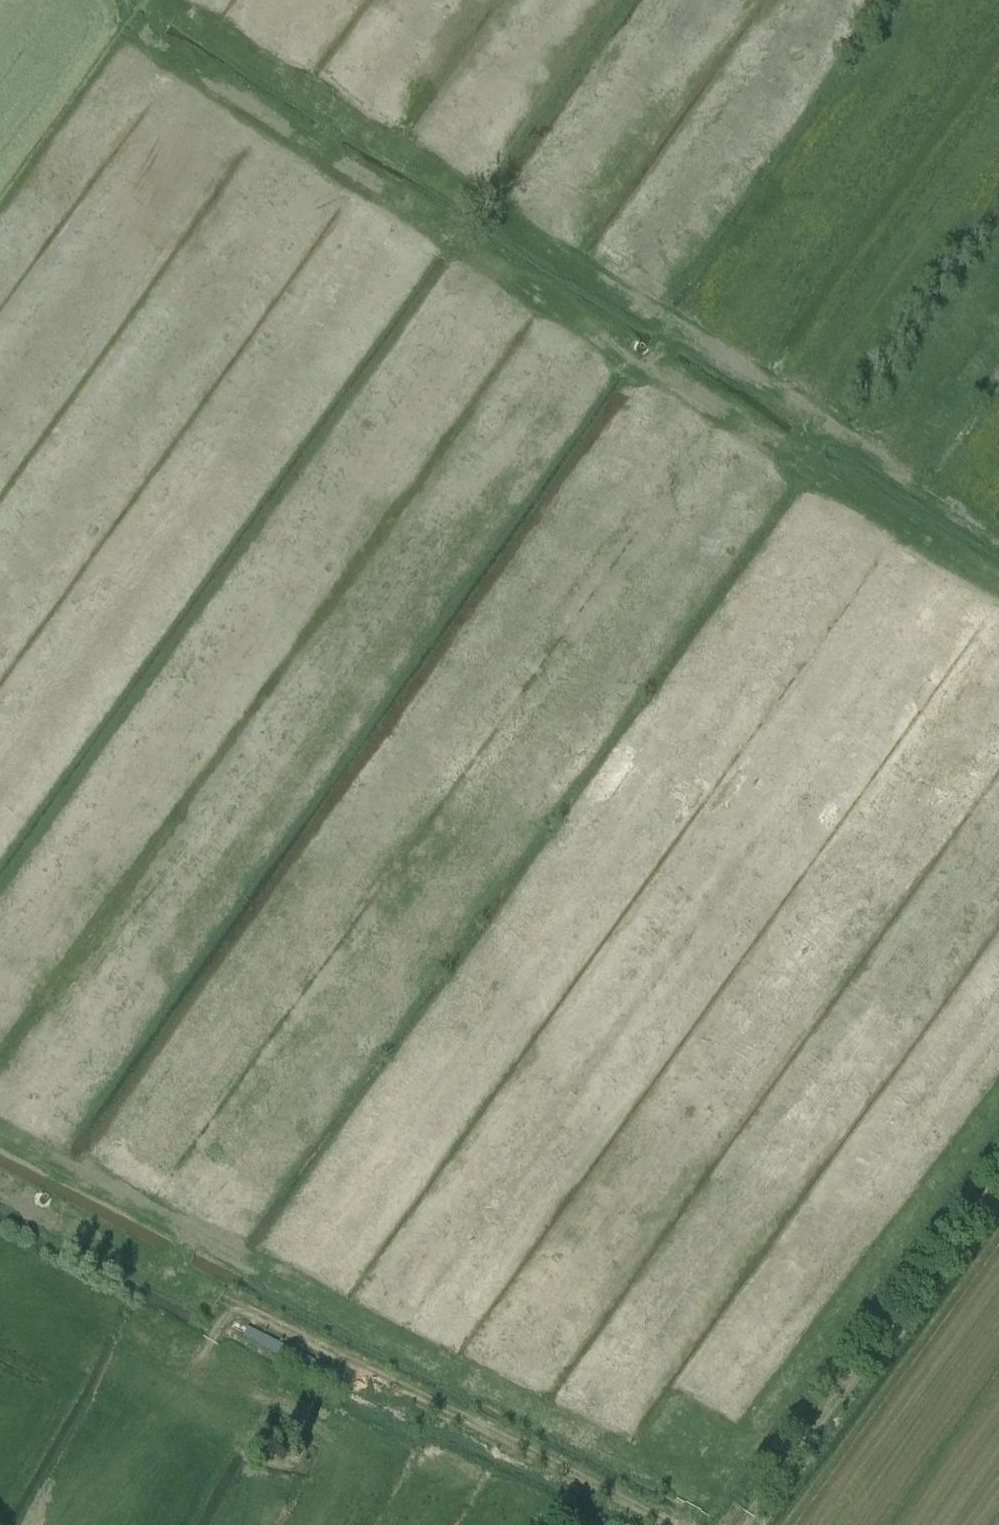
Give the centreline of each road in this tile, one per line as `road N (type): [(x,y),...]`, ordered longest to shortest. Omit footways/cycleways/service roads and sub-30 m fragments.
road 1 (track): [(745,1524),(998,1182)]

